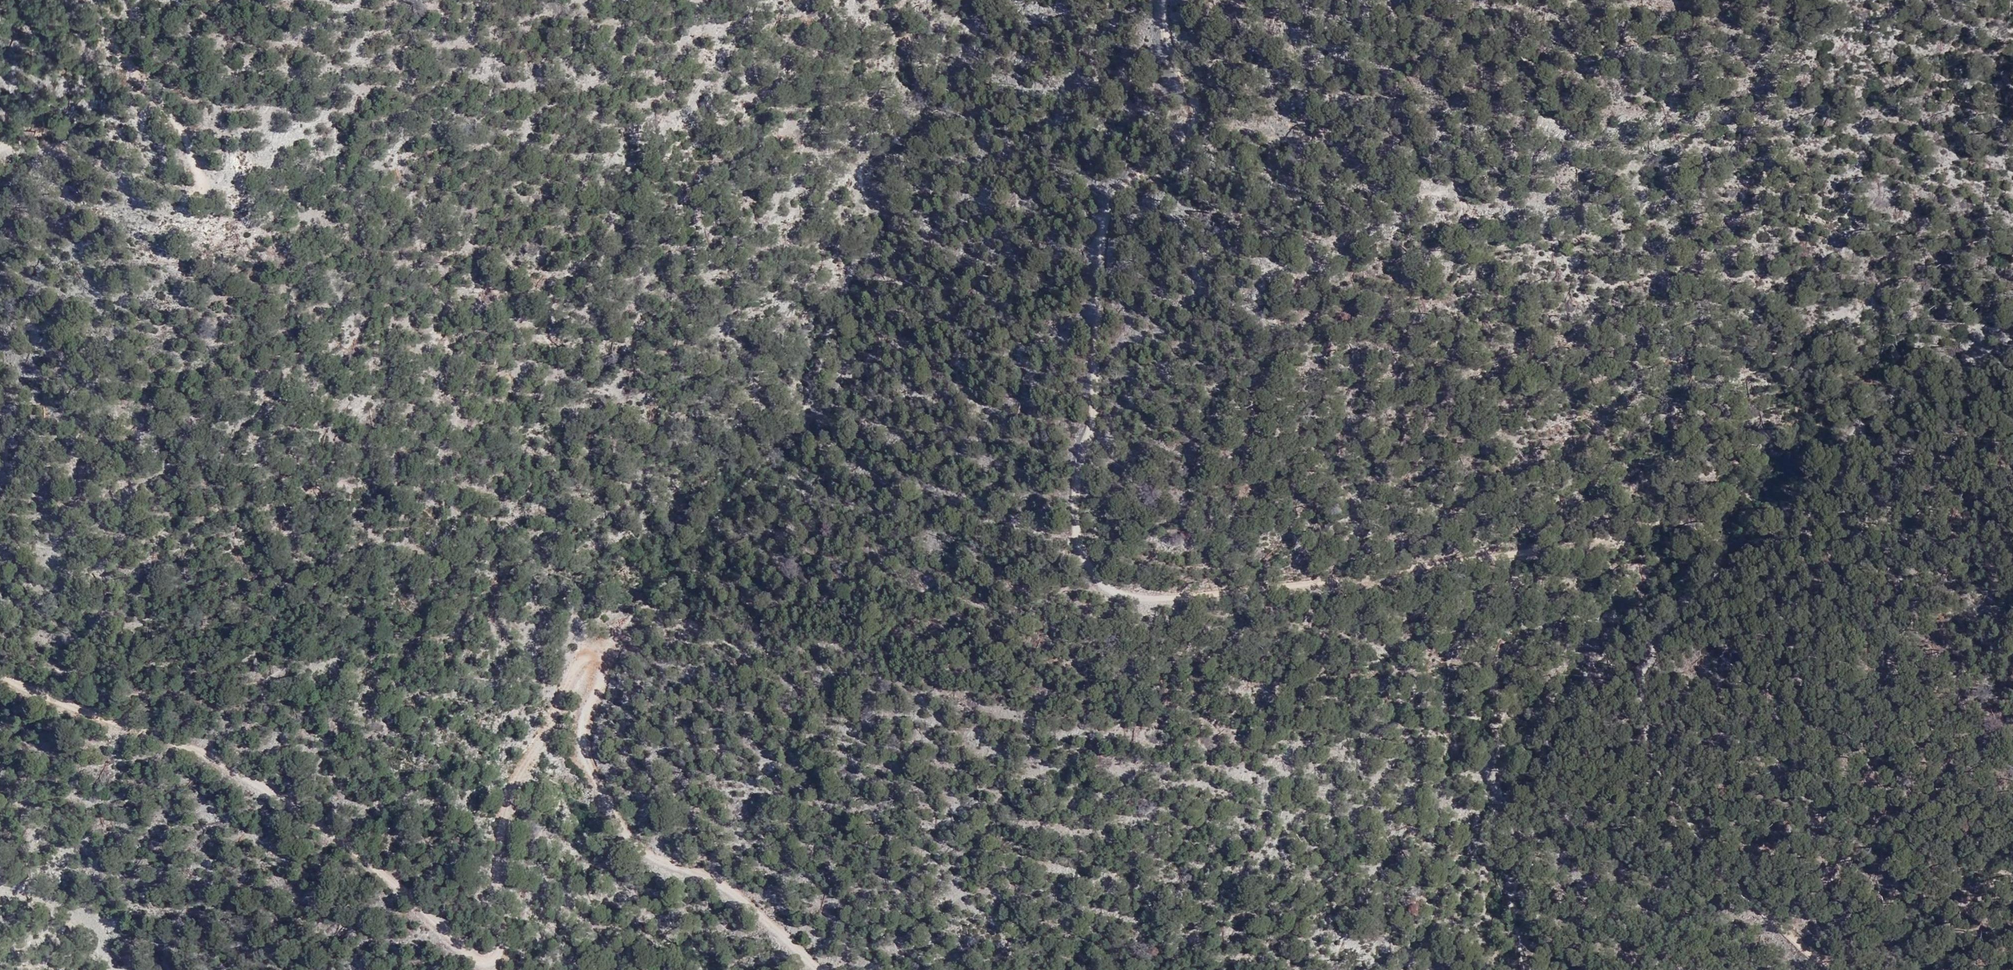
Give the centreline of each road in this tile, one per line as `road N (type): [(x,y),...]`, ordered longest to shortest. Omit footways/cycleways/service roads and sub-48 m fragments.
road 1 (track): [(1831,969),(1748,897),(1662,791),(1647,730),(1646,669),(1712,562),(1712,544),(1698,528),(1644,527),(1602,543),(1170,599),(1116,593),(1084,553),(1076,530),(1079,478),(1097,404),(1104,218),(1115,196),(1174,146),(1194,110),(1165,0)]
road 2 (track): [(0,680),(202,753),(369,863),(462,948),(487,960),(495,955),(504,897),(504,808),(566,672),(602,645),(585,735),(590,784),(616,829),(641,856),(713,884),(821,969)]
road 3 (track): [(90,0),(178,125),(205,190),(175,191),(56,151),(0,148)]

